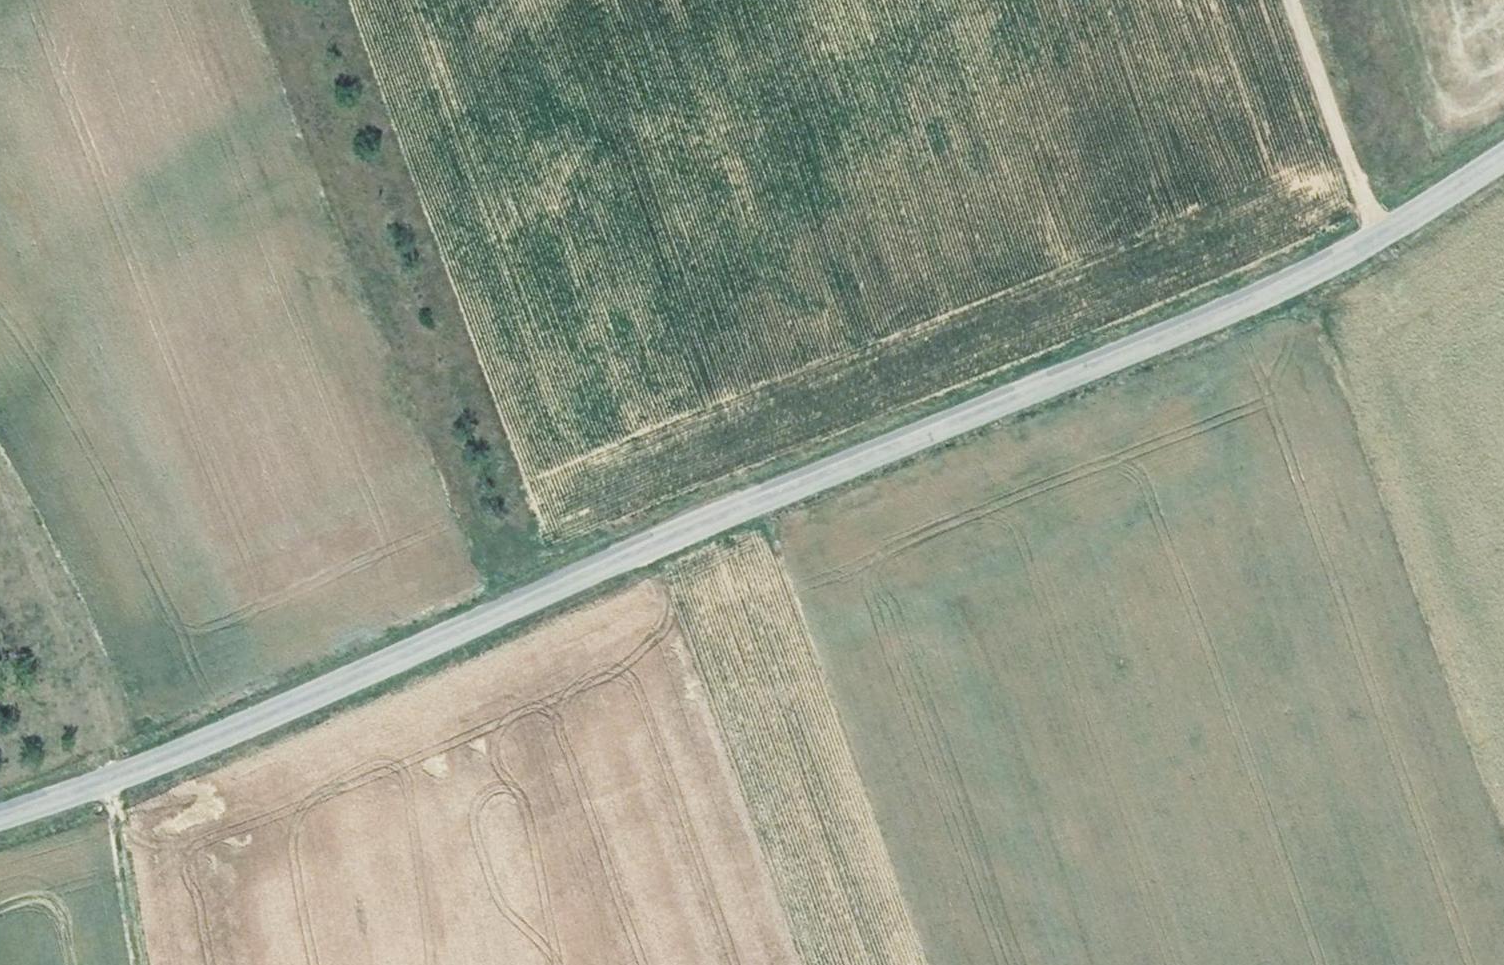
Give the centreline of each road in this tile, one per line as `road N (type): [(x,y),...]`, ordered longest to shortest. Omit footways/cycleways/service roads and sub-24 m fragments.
road 1 (tertiary): [(1503,156),(1285,287),(693,527),(192,749),(0,816)]
road 2 (track): [(1381,234),(1291,0)]

